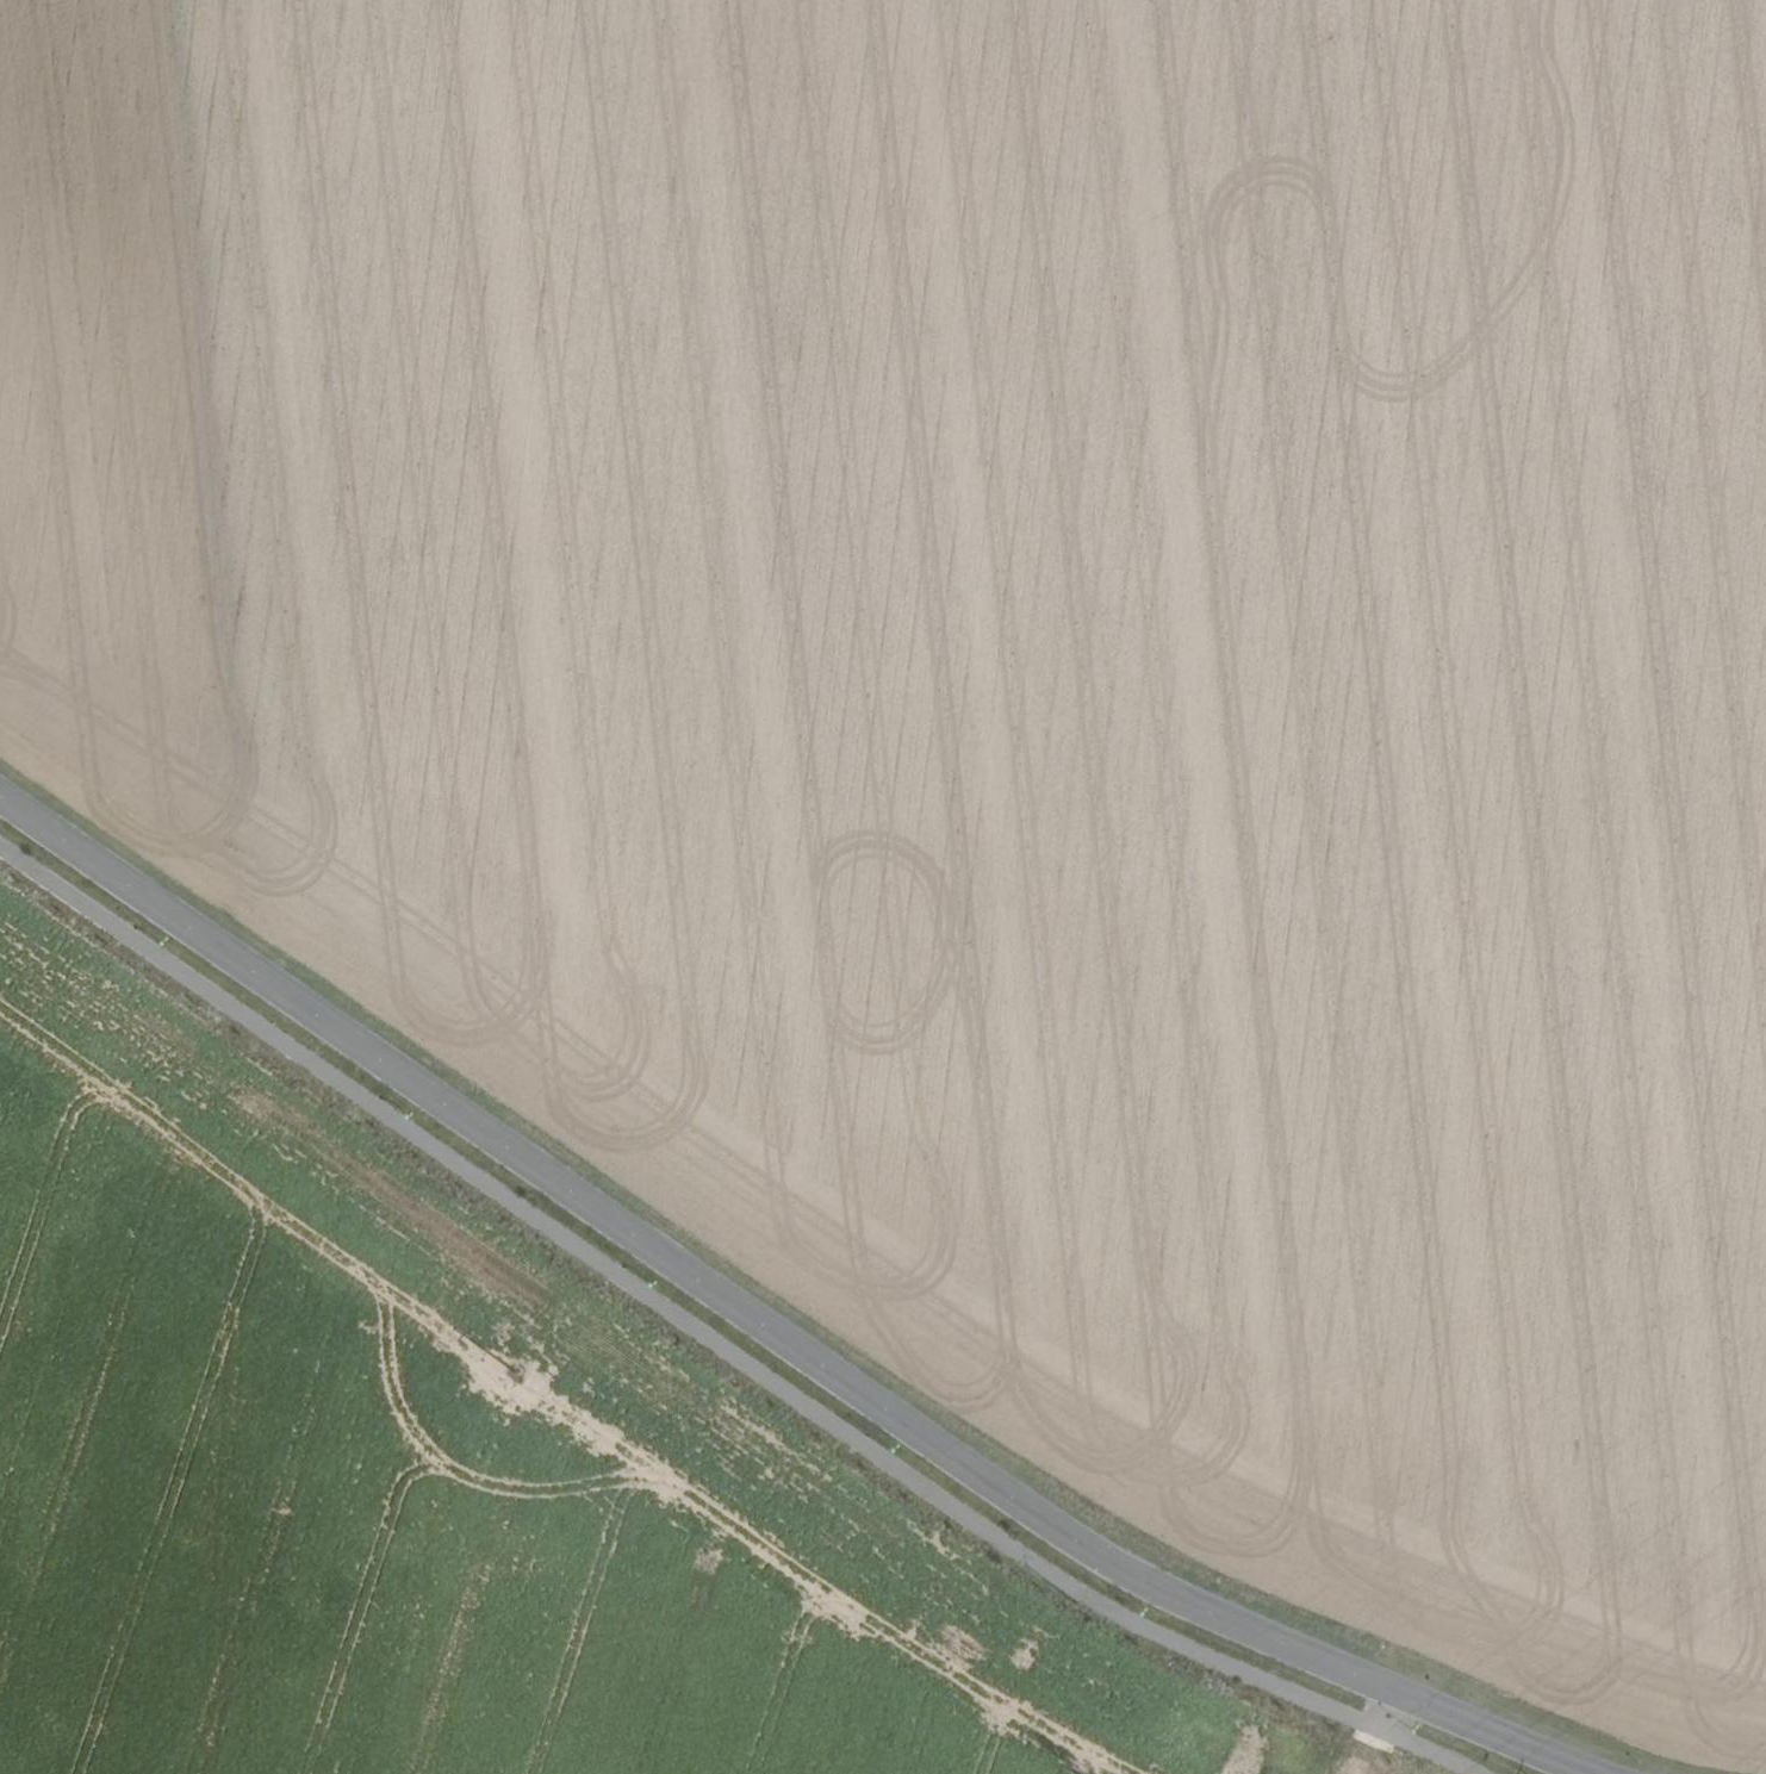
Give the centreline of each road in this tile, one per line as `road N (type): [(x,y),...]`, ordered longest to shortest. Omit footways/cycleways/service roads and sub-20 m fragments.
road 1 (tertiary): [(1603,1773),(1152,1585),(1014,1502),(0,793)]

